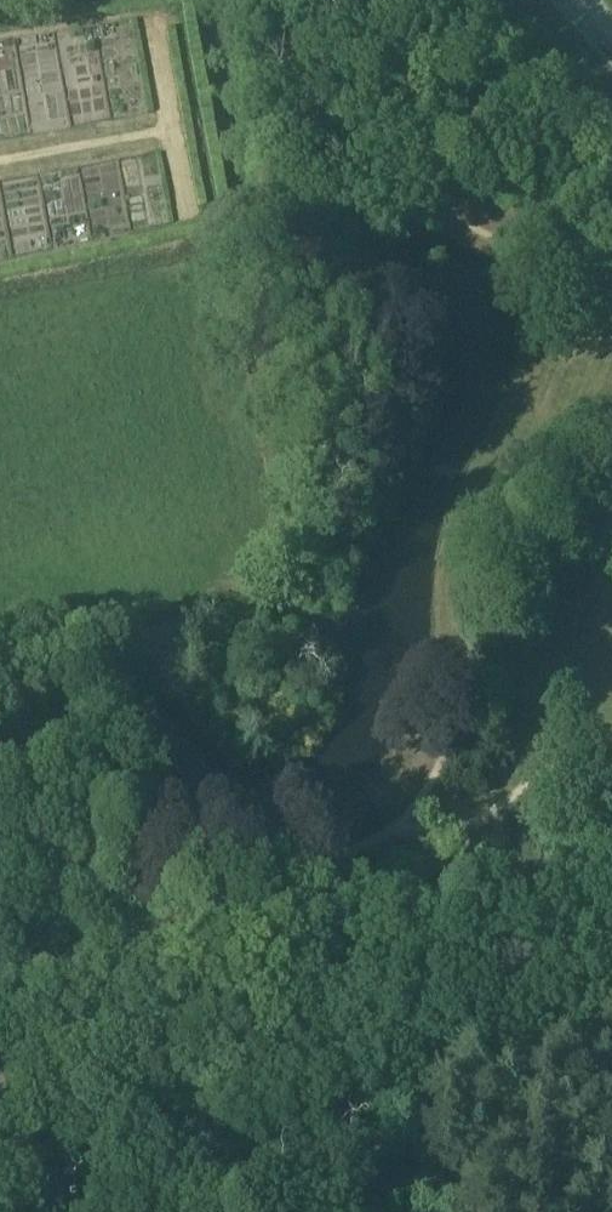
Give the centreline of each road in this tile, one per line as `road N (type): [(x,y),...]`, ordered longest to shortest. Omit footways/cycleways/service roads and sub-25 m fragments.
road 1 (unclassified): [(0,1089),(611,945)]
road 2 (track): [(193,214),(153,8)]
road 3 (primary): [(472,0),(611,126)]
road 4 (track): [(0,160),(176,128)]

